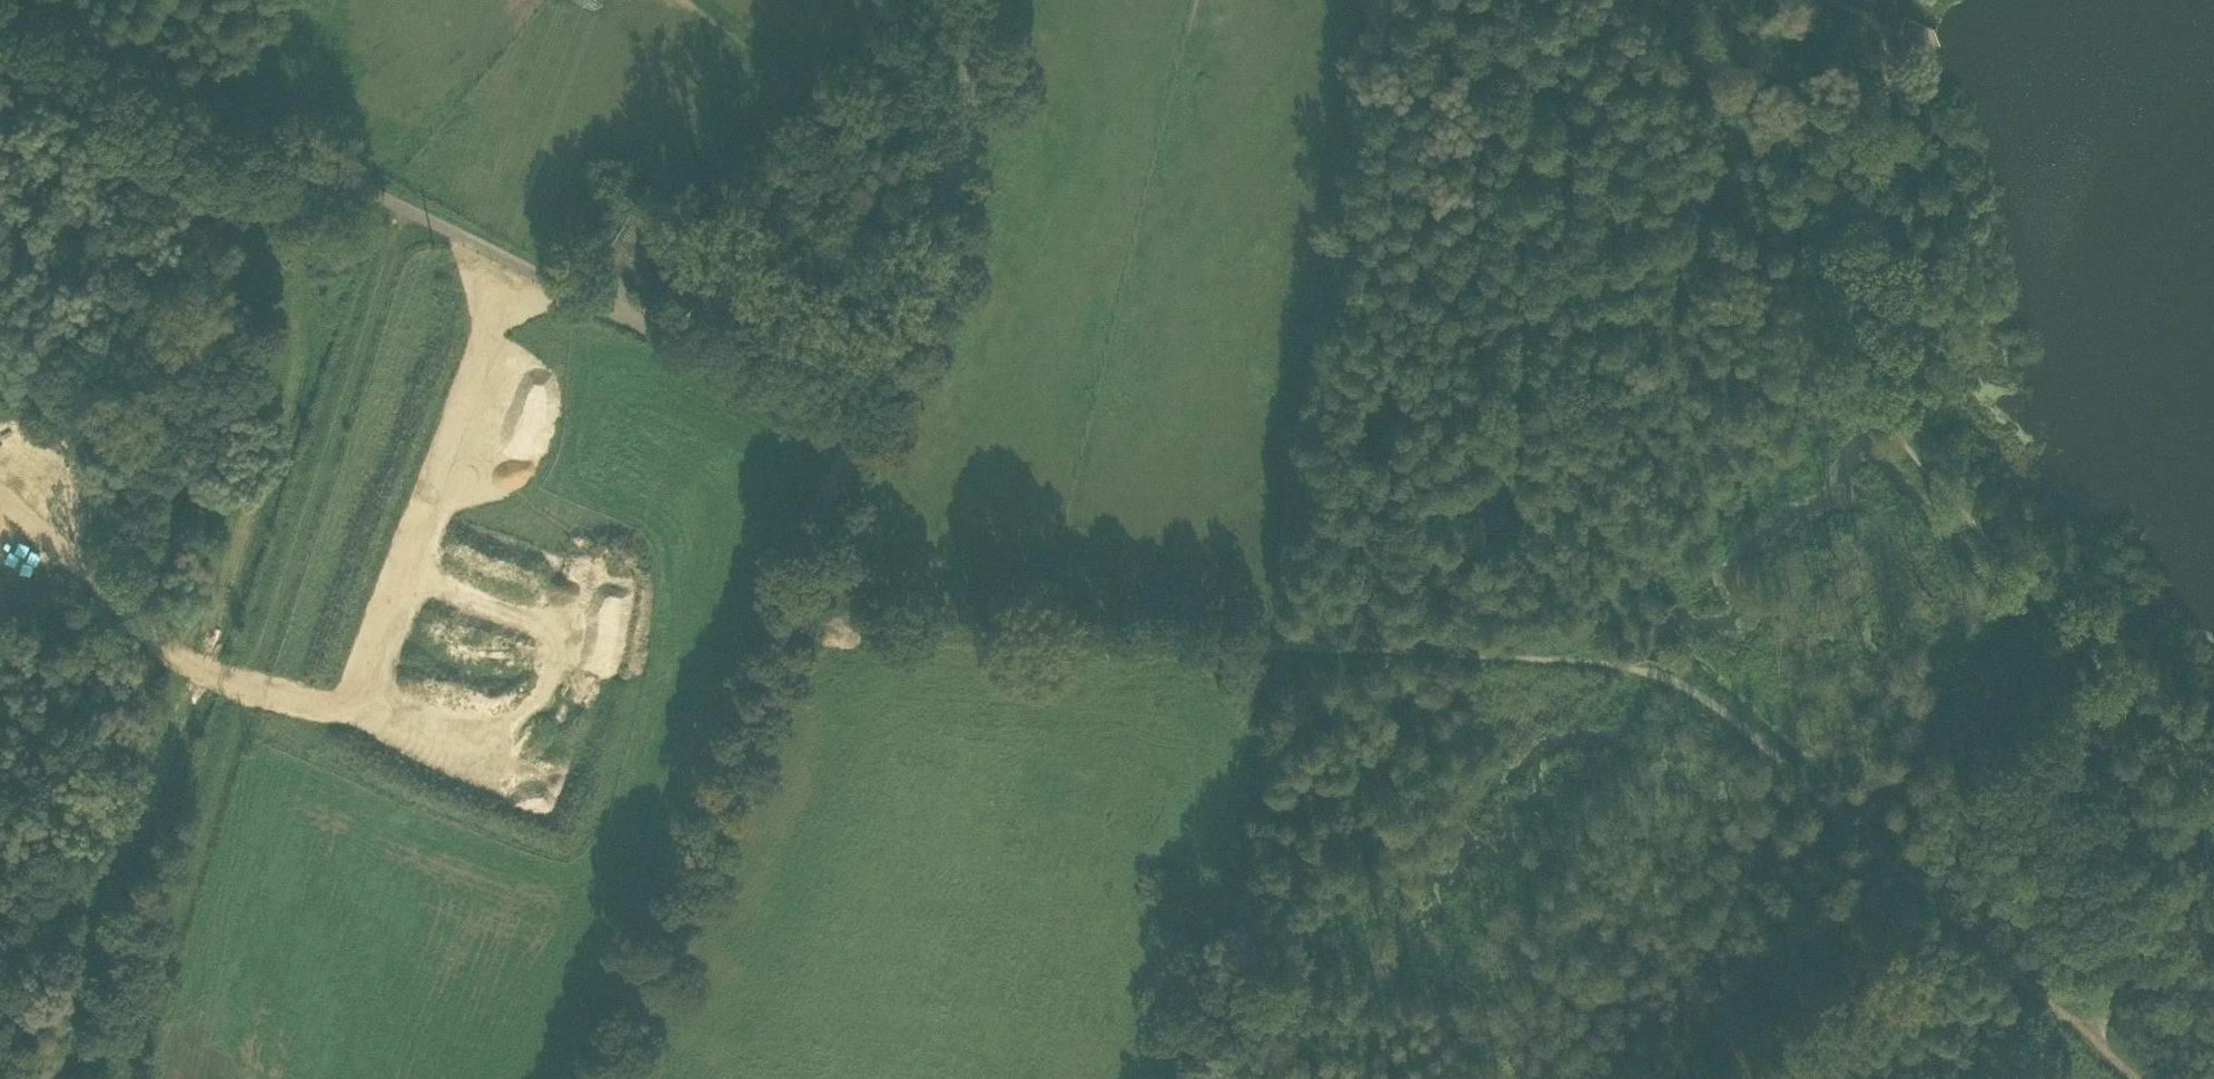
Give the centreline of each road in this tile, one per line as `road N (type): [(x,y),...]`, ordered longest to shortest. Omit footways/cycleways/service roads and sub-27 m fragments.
road 1 (track): [(2136,1078),(1713,702),(1616,661),(789,620)]
road 2 (residential): [(609,1078),(957,184),(995,0)]
road 3 (track): [(861,436),(406,214),(79,37),(32,0)]
road 4 (track): [(129,1078),(406,214)]

